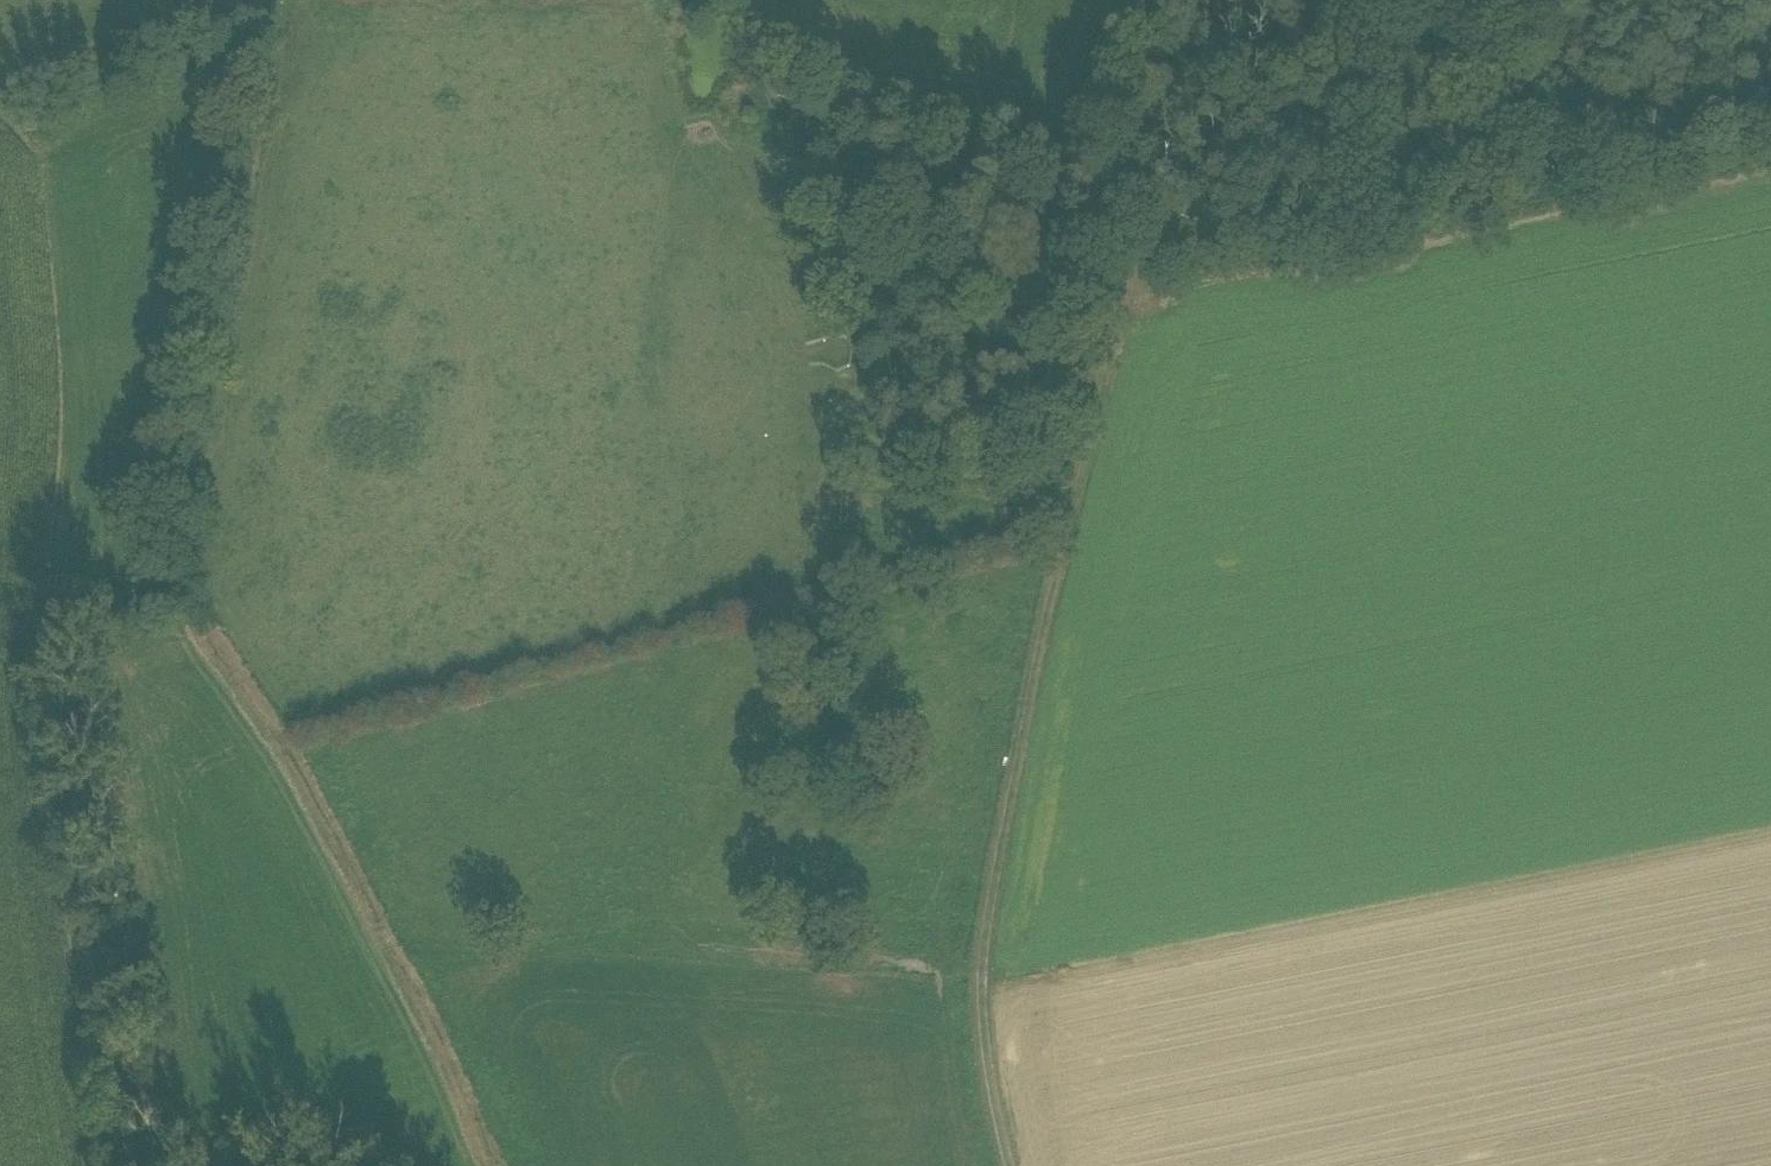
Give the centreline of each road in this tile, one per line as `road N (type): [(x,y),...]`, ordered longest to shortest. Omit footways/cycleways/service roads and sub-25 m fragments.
road 1 (track): [(1165,0),(1145,129),(1148,198),(1063,551),(989,1015),(1007,1165)]

